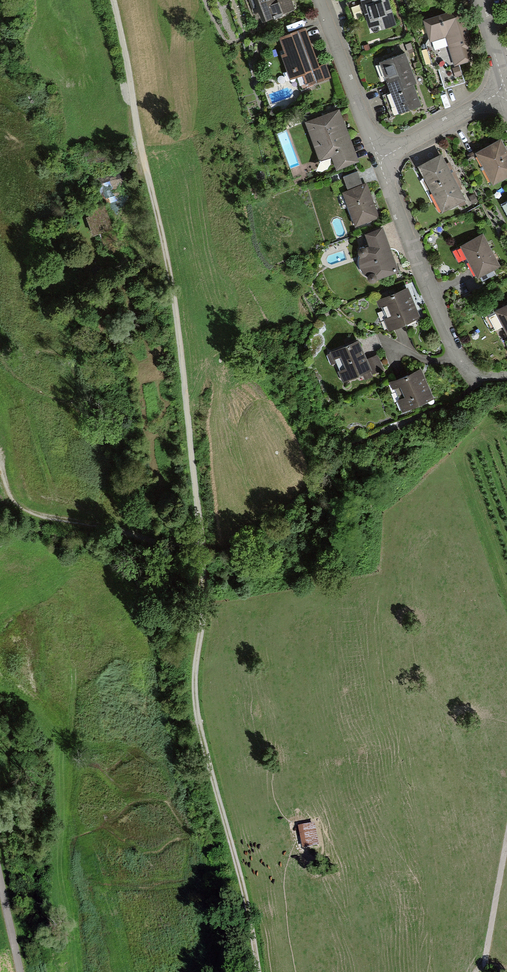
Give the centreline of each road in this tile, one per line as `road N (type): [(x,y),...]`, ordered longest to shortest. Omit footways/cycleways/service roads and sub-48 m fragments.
road 1 (track): [(204,538),(170,284),(113,0)]
road 2 (track): [(260,971),(195,685),(204,538)]
road 3 (residential): [(506,376),(463,366),(378,153)]
road 4 (track): [(204,538),(142,539),(12,503),(0,472)]
road 5 (residential): [(378,153),(322,0)]
road 6 (residential): [(505,89),(378,153)]
road 7 (track): [(506,841),(485,971)]

